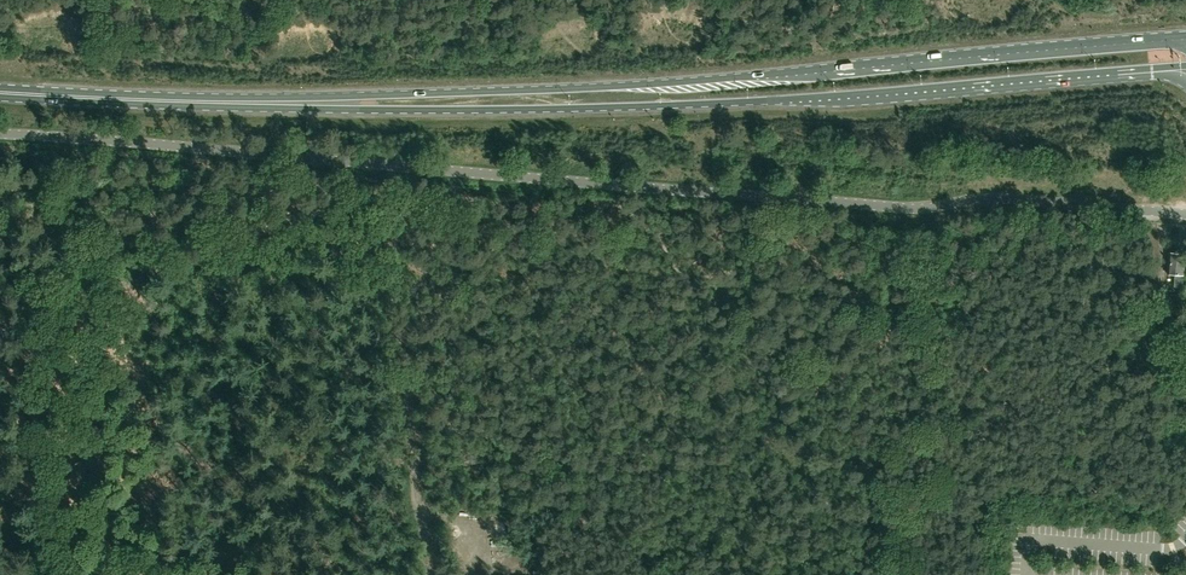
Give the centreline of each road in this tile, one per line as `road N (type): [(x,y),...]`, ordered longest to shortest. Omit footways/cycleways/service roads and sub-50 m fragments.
road 1 (unclassified): [(0,131),(901,208),(998,197),(1158,211)]
road 2 (primary): [(1185,40),(692,82),(213,102)]
road 3 (primary): [(213,102),(448,110),(734,103),(1185,66)]
road 4 (track): [(0,336),(381,193)]
road 5 (primary): [(213,102),(0,92)]

